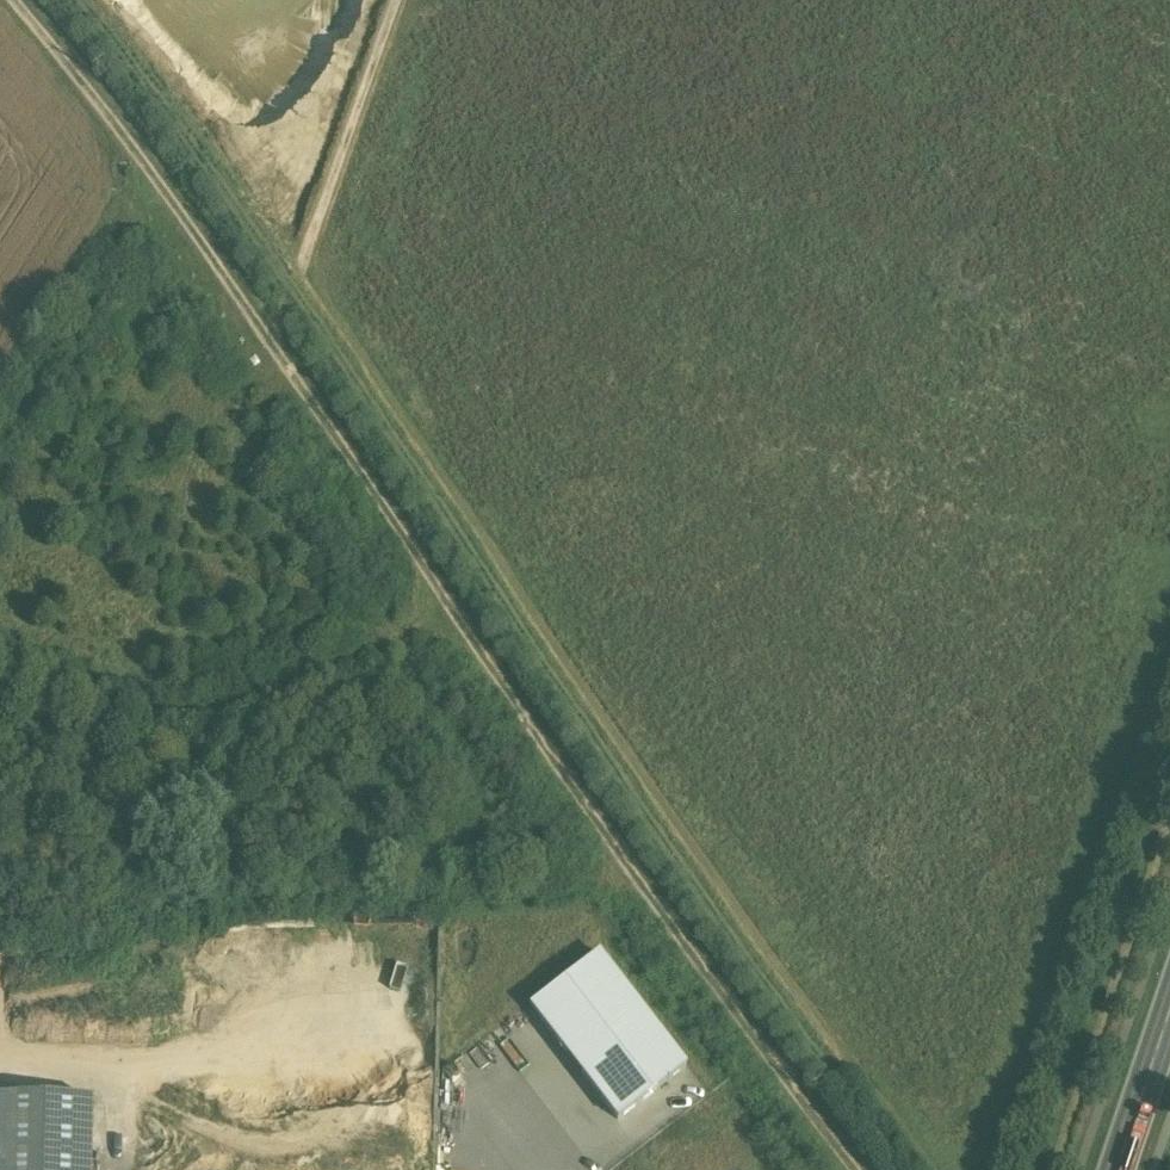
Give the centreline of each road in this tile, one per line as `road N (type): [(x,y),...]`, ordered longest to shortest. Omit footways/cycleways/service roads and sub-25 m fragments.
road 1 (track): [(841,1169),(771,1059),(587,814),(291,366),(144,173),(0,3)]
road 2 (track): [(0,696),(143,732),(253,725),(334,678),(442,595)]
road 3 (primary): [(1117,1169),(1169,1013)]

